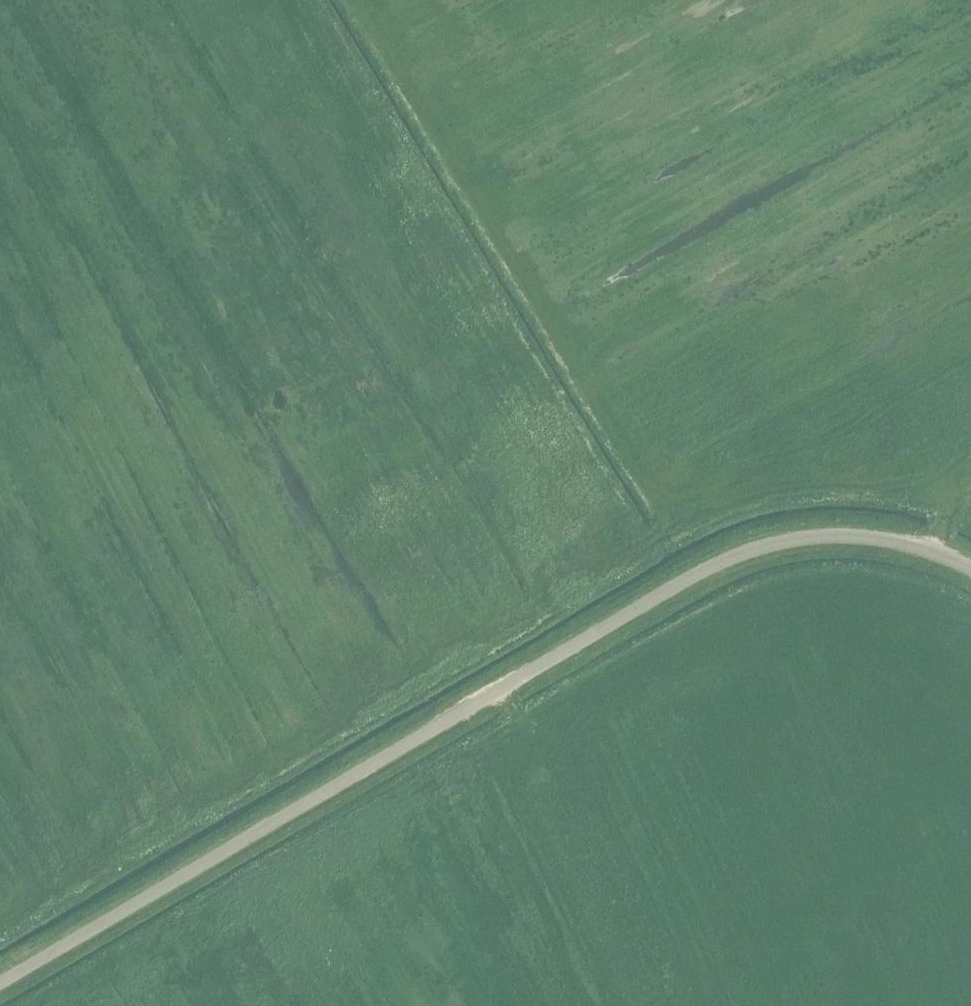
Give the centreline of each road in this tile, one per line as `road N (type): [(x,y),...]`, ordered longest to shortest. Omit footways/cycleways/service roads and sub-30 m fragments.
road 1 (unclassified): [(0,982),(733,570),(869,543),(970,571)]

